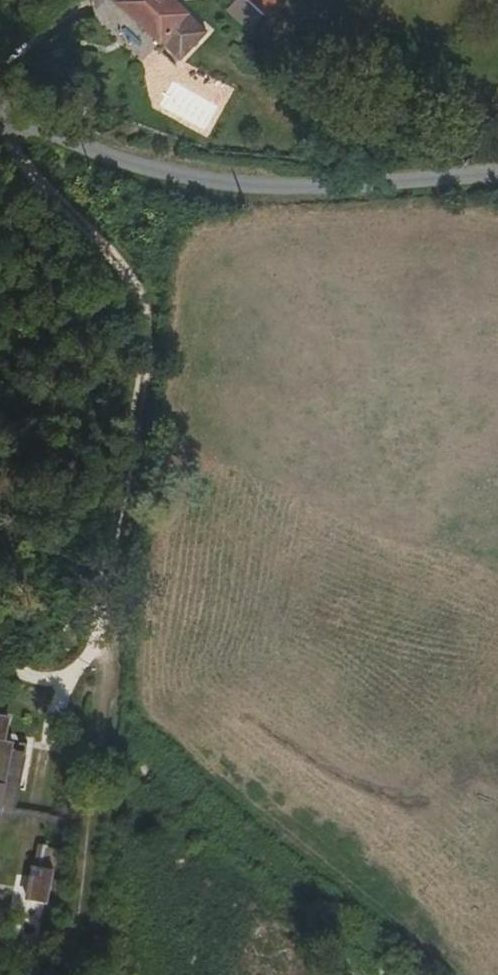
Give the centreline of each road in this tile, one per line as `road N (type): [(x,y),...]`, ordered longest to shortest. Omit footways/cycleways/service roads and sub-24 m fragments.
road 1 (track): [(101,650),(139,326),(129,279),(45,189),(0,109)]
road 2 (unclassified): [(497,170),(244,183),(149,174),(67,150),(0,106)]
road 3 (track): [(101,650),(79,675),(50,747),(14,922)]

